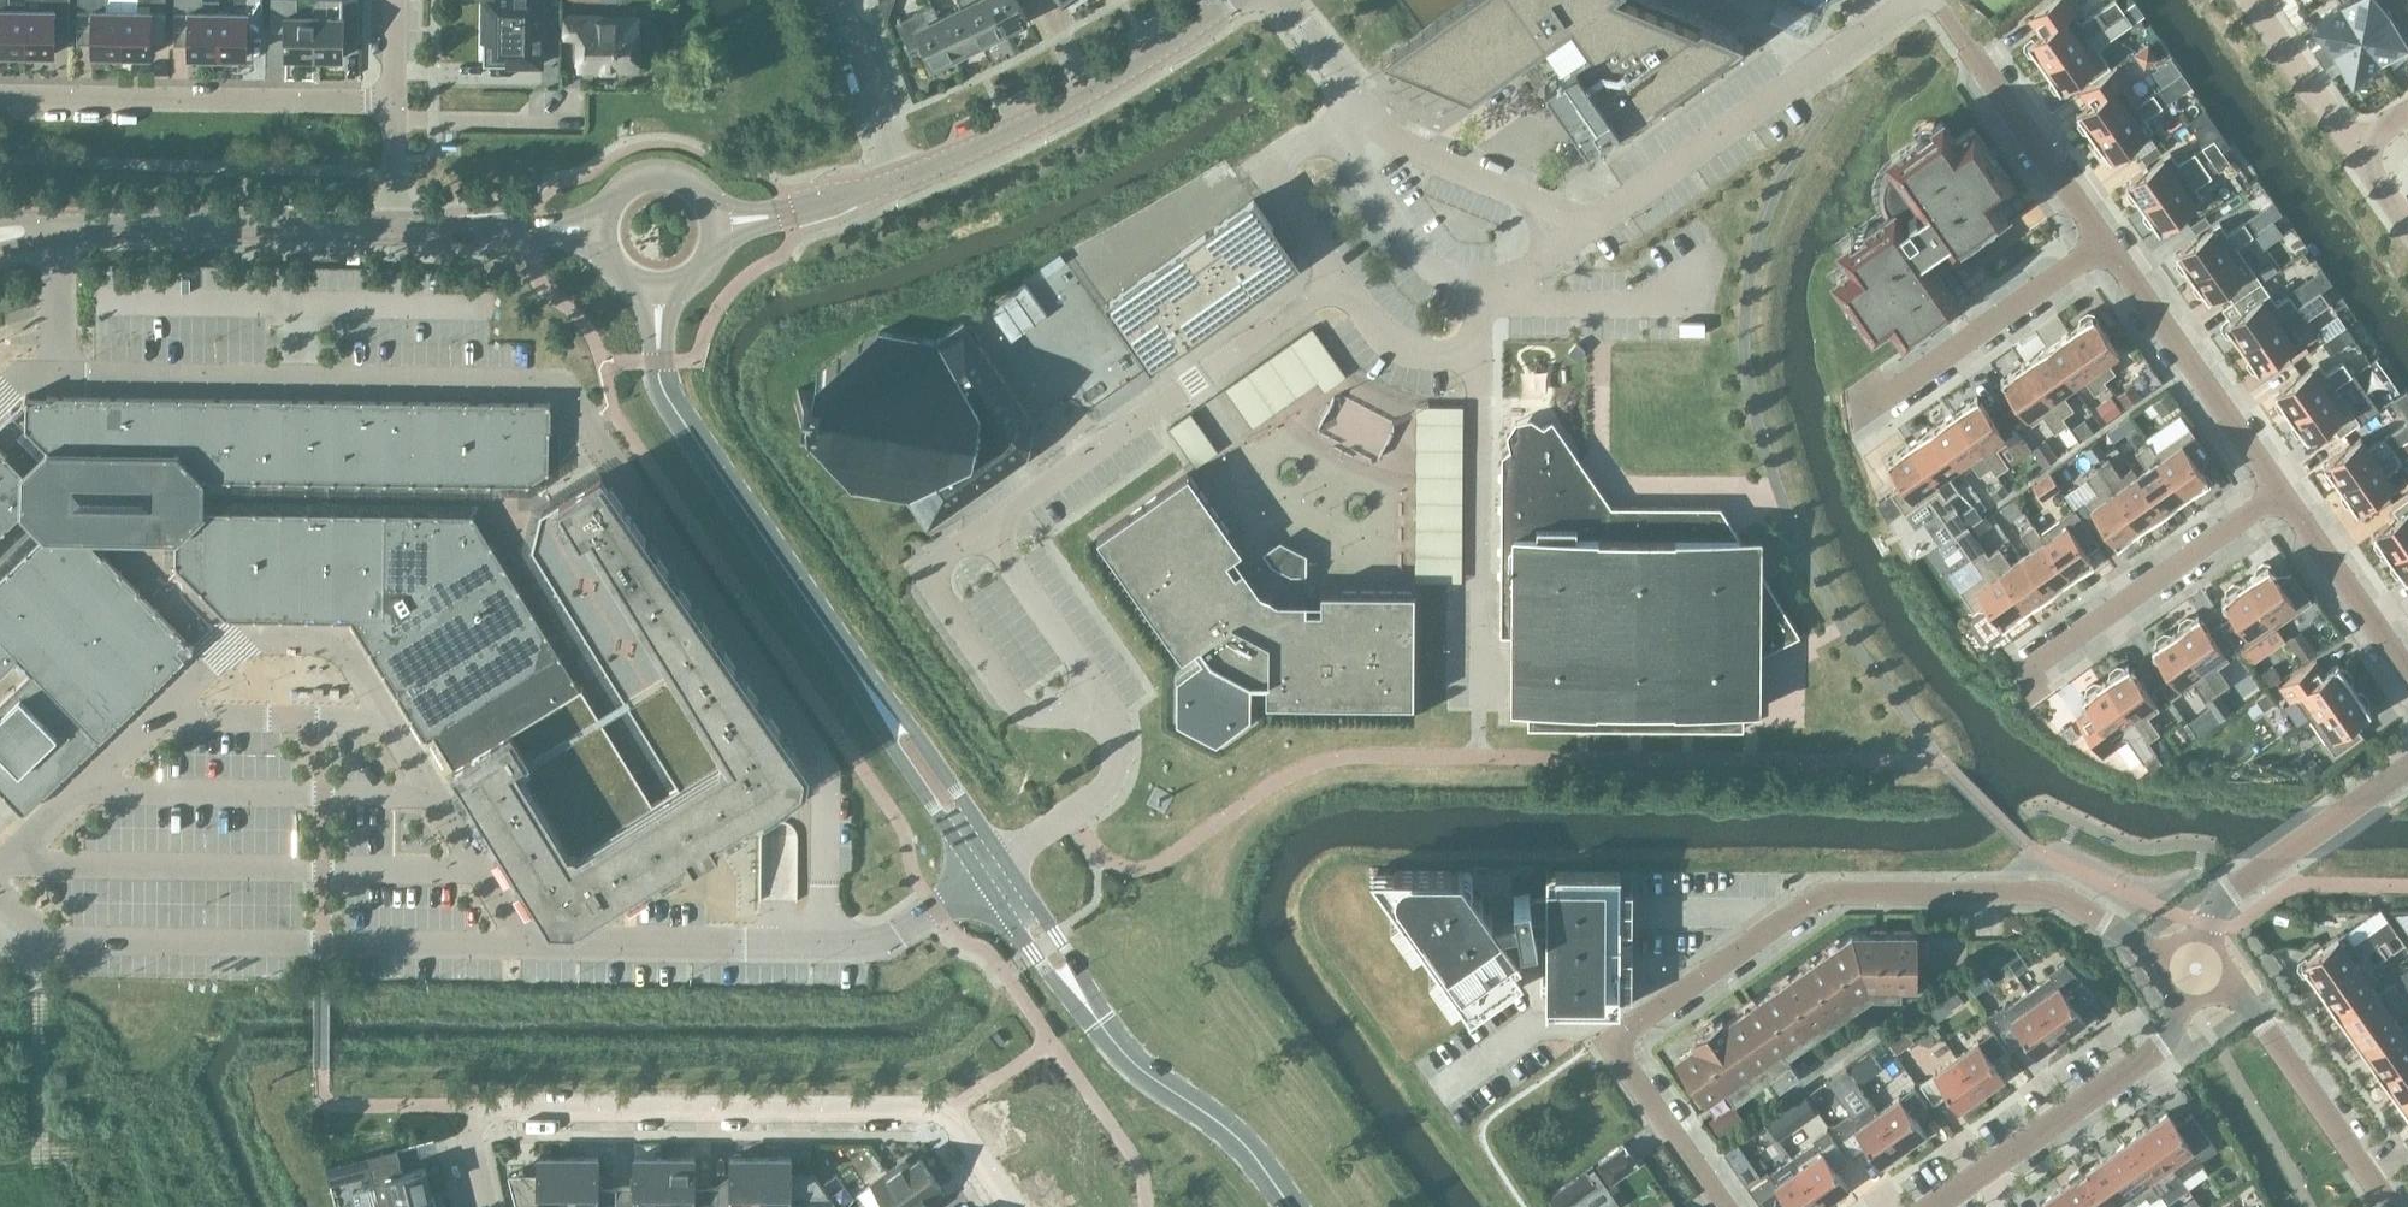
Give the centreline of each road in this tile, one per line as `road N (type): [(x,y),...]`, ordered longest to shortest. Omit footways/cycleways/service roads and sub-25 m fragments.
road 1 (residential): [(1725,1206),(1608,1041),(1816,896),(2054,893),(2196,968)]
road 2 (residential): [(486,1206),(470,1138),(477,1121),(498,1108),(952,1114)]
road 3 (unclassified): [(985,527),(1339,279)]
road 4 (residential): [(394,101),(0,96)]
road 5 (unclassified): [(1908,0),(1590,225)]
road 6 (unclassified): [(903,179),(1081,98),(1231,0)]
road 7 (unclassified): [(1930,1206),(2157,1048),(2196,968)]
road 8 (tertiary): [(40,227),(393,228)]
road 9 (unclassified): [(1479,355),(1485,702)]
road 10 (tertiary): [(852,666),(663,389)]
road 11 (residential): [(2012,680),(2281,492)]
road 12 (unclassified): [(1099,704),(1041,714),(1019,706),(925,570),(985,527)]
road 13 (residential): [(1849,420),(2105,242)]
road 14 (residential): [(2392,1206),(2249,1005),(2196,968)]
road 15 (residential): [(2281,492),(2105,242)]
road 16 (unclassified): [(2196,968),(2224,896),(2407,765)]
road 17 (tertiary): [(1291,1206),(1247,1146),(1142,1069),(1101,1024)]
road 18 (unclassified): [(1590,225),(1411,147),(1362,106)]
road 19 (track): [(40,1171),(37,975),(0,937)]
road 20 (tertiary): [(1005,858),(868,671),(852,666)]
road 21 (tertiary): [(852,666),(852,680),(891,745),(980,876)]
road 22 (unclassified): [(1339,279),(1265,171),(1362,106)]
road 23 (residential): [(2105,242),(1971,51)]
road 24 (residential): [(2407,672),(2281,492)]
road 25 (unclassified): [(1005,858),(1111,779),(1115,736),(1099,704)]
road 26 (unclassified): [(1099,704),(985,527)]
road 27 (tertiary): [(980,876),(1049,975),(1086,1020),(1101,1024)]
road 28 (tertiary): [(1101,1024),(1073,959),(1005,858)]
road 29 (residential): [(903,179),(835,0)]
road 30 (unclassified): [(1590,225),(1496,291),(1478,320),(1479,355)]
road 31 (residential): [(2259,0),(2356,148)]
road 32 (unclassified): [(1479,355),(1417,352),(1390,342),(1339,279)]
road 33 (unclassified): [(1362,106),(1282,0)]
road 34 (residential): [(393,228),(394,101)]
road 35 (tertiary): [(393,228),(514,228)]
road 36 (tertiary): [(707,199),(684,180),(655,174),(627,184),(607,206)]

